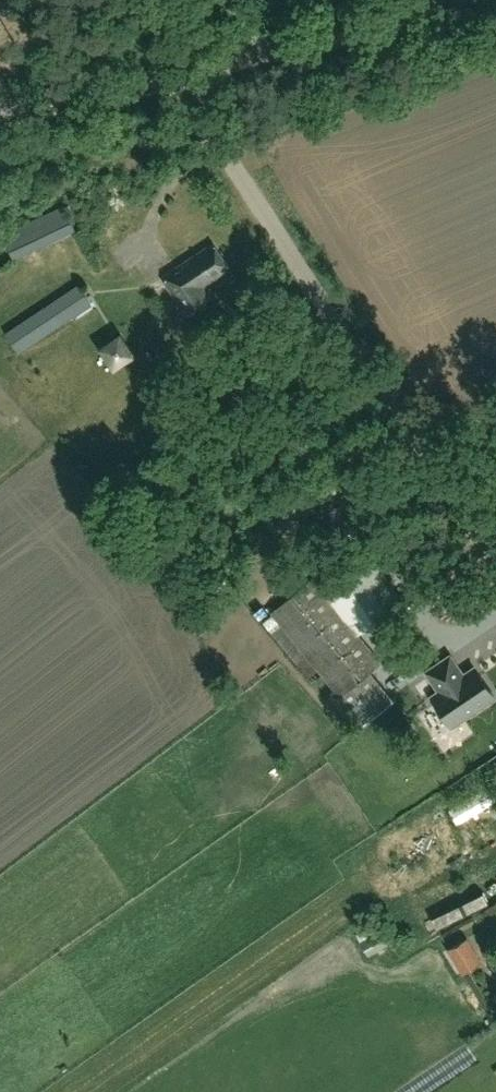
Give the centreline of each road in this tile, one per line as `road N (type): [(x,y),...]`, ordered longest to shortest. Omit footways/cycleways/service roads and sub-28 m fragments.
road 1 (residential): [(495,575),(166,69)]
road 2 (unclassified): [(166,69),(441,0)]
road 3 (unclassified): [(0,109),(166,69)]

